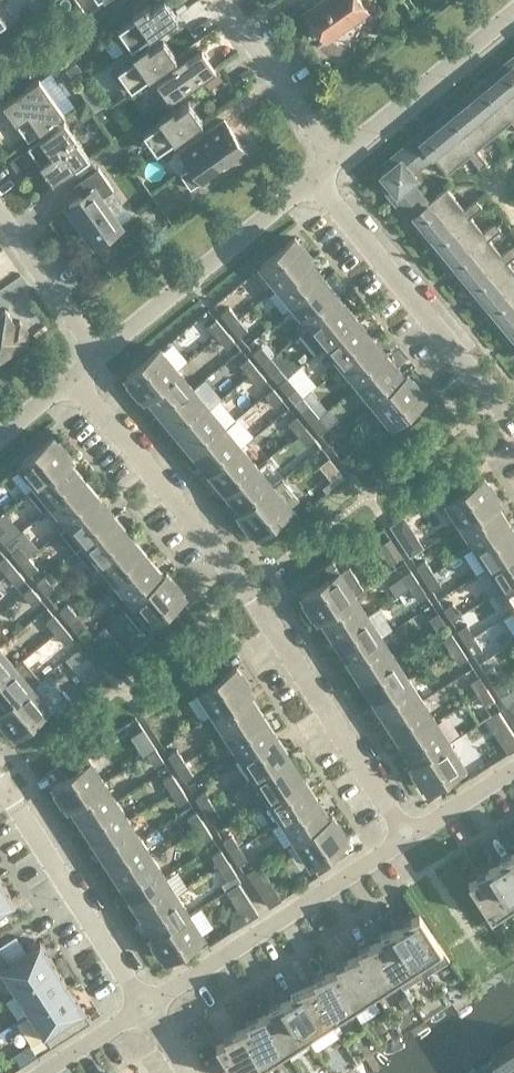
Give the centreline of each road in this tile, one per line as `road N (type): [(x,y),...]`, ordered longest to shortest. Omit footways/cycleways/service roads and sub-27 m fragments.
road 1 (residential): [(406,837),(250,587),(76,372)]
road 2 (residential): [(513,424),(326,166)]
road 3 (residential): [(141,1008),(406,837)]
road 4 (residential): [(95,356),(326,166)]
road 5 (residential): [(141,1008),(0,778)]
road 6 (residential): [(326,166),(513,14)]
road 7 (residential): [(326,166),(212,0)]
road 8 (residential): [(95,356),(0,218)]
road 9 (residential): [(406,837),(513,769)]
road 10 (residential): [(40,1072),(141,1008)]

